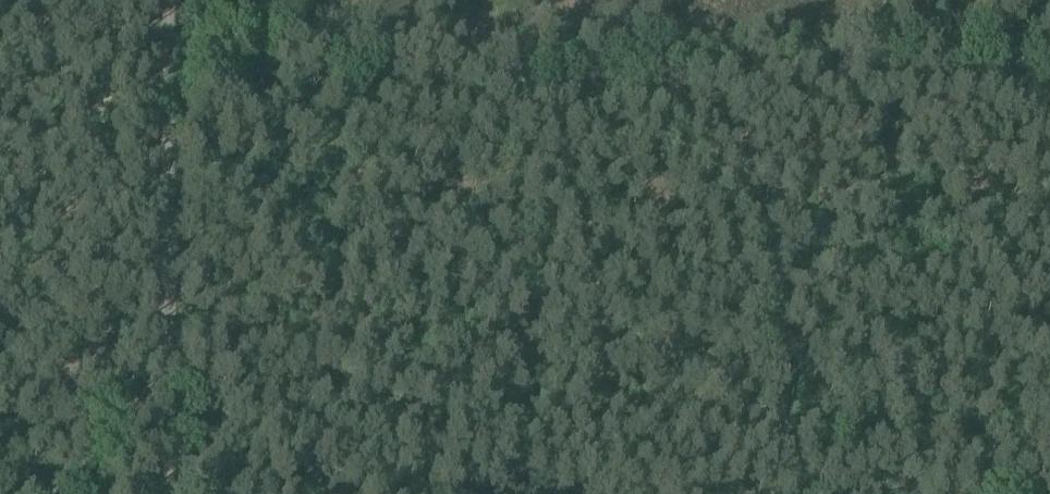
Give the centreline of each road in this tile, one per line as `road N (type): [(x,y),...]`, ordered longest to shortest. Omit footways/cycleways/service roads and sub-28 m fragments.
road 1 (track): [(165,493),(166,0)]

